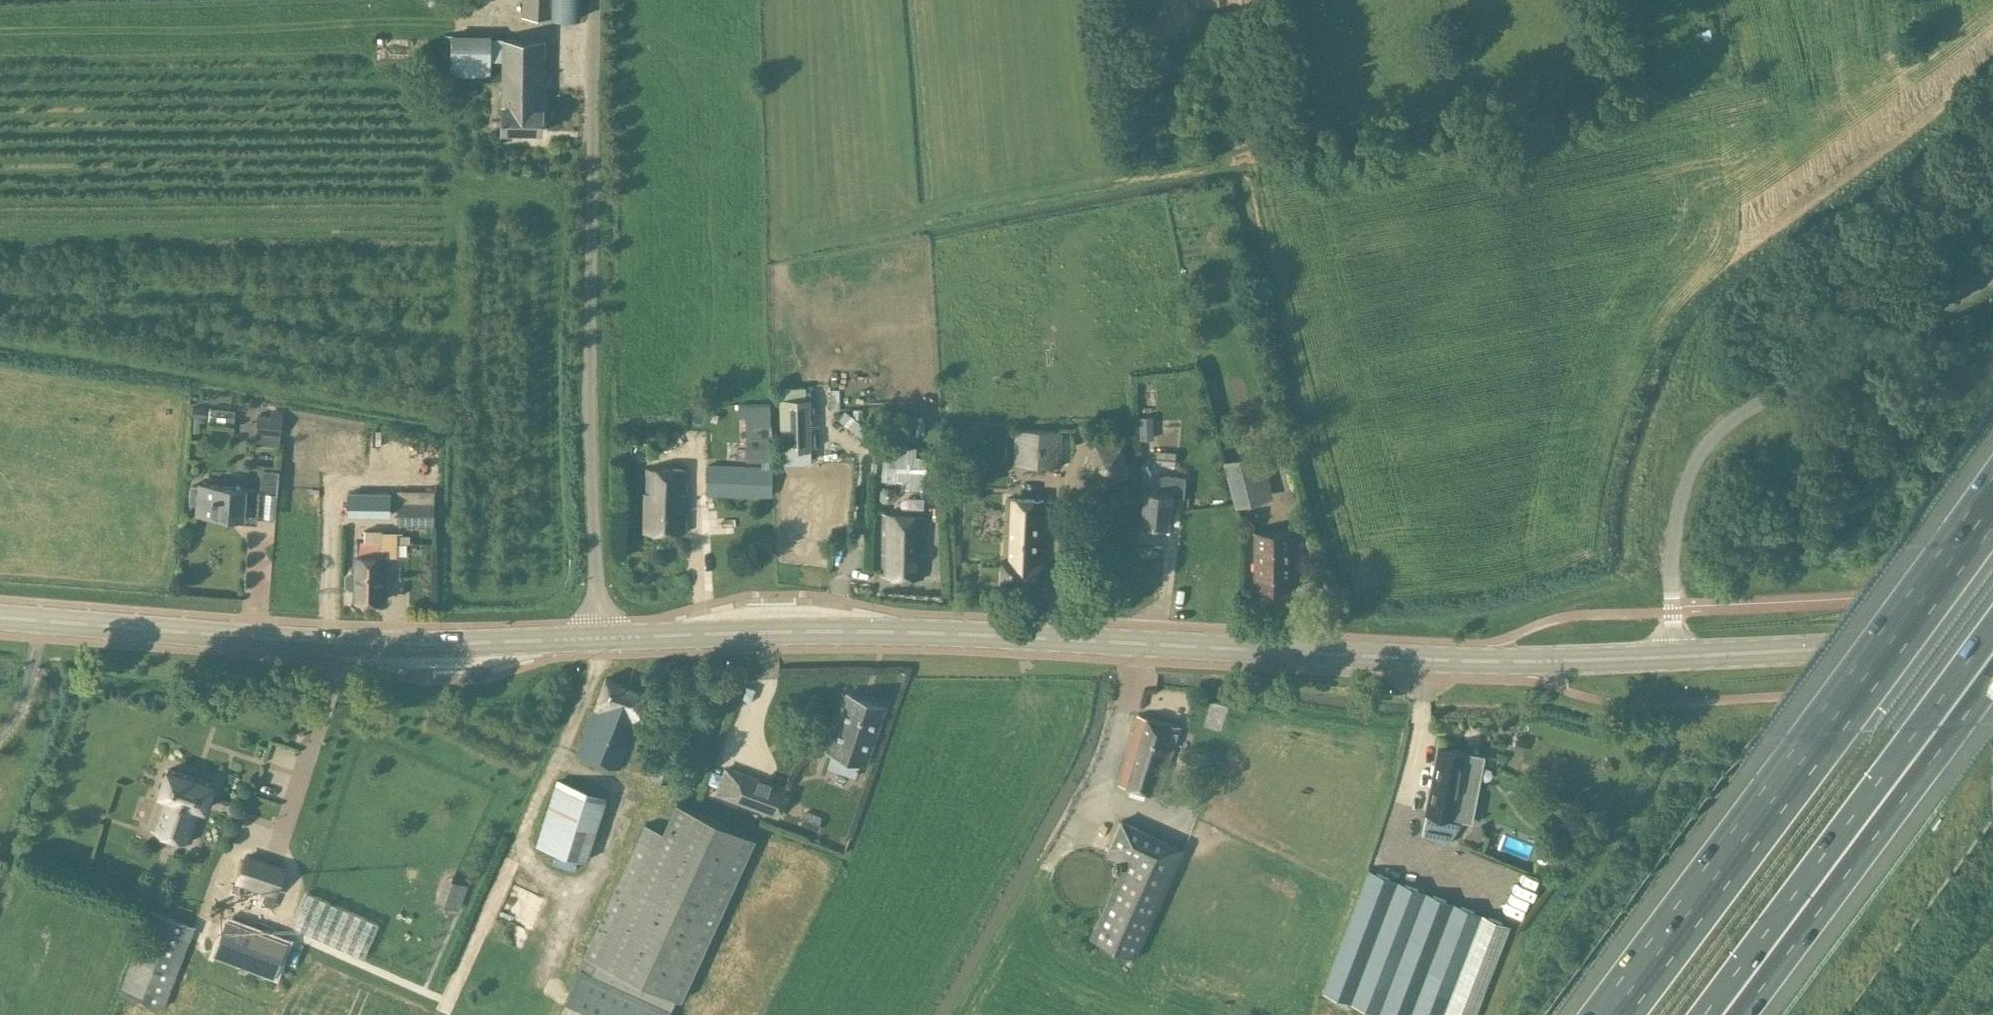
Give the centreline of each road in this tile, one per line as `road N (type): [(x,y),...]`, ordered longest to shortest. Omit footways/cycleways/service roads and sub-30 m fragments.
road 1 (tertiary): [(598,641),(891,633),(1503,662),(1677,656)]
road 2 (unclassified): [(598,641),(590,414),(596,0)]
road 3 (motorway): [(1992,502),(1612,1014)]
road 4 (tertiary): [(0,616),(290,641),(598,641)]
road 5 (unclassified): [(1992,276),(1748,409),(1712,441),(1685,481),(1677,515),(1677,656)]
road 6 (motorway): [(1722,1014),(1992,653)]
road 7 (tertiary): [(1677,656),(1992,635)]

